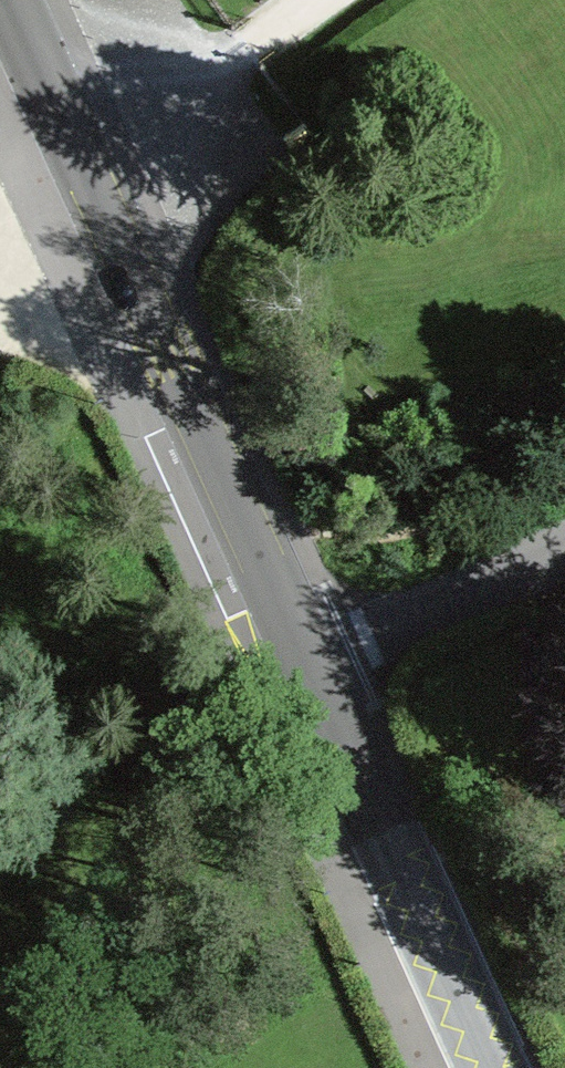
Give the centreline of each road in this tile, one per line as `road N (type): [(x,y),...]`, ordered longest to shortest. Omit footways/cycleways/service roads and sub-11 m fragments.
road 1 (tertiary): [(314,655),(12,0)]
road 2 (tertiary): [(492,1067),(314,655)]
road 3 (track): [(88,164),(313,0)]
road 4 (residential): [(314,655),(564,543)]

